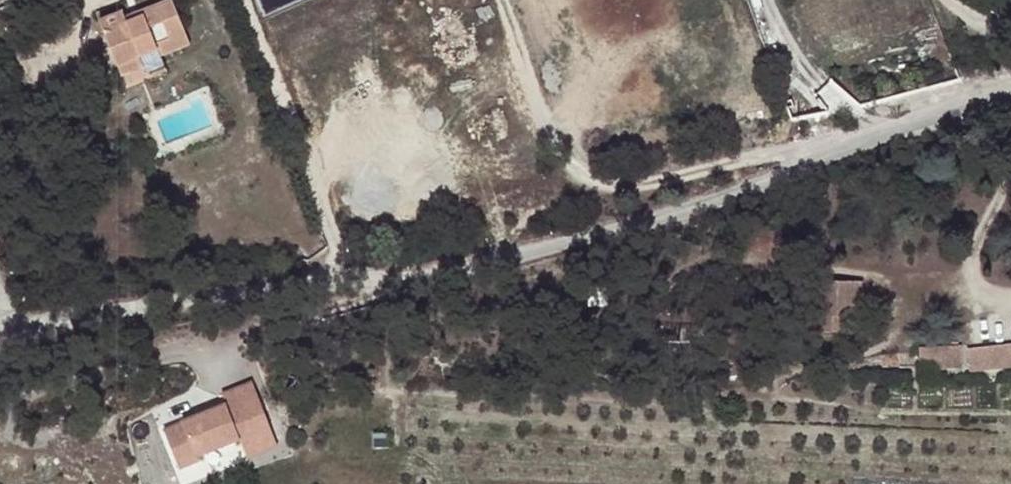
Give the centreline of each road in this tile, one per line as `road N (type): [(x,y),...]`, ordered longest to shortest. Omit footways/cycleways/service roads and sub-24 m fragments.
road 1 (unclassified): [(0,317),(335,286),(558,243),(1010,95)]

